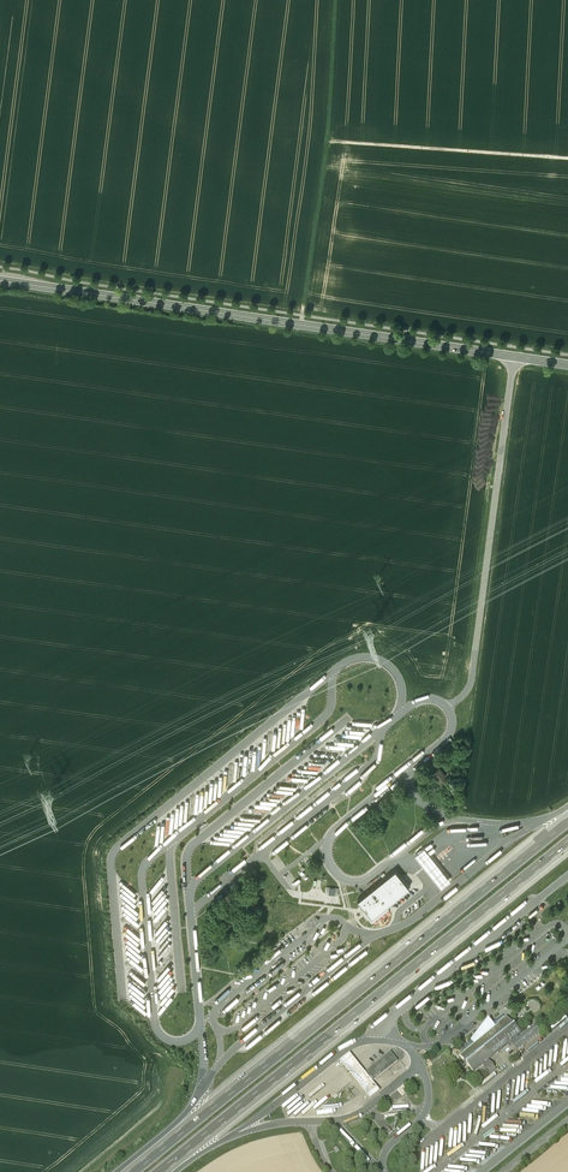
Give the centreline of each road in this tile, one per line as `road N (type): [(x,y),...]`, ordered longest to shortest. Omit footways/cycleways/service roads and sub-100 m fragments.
road 1 (secondary): [(567,365),(0,280)]
road 2 (motorway): [(567,816),(163,1143)]
road 3 (motorway): [(168,1170),(567,845)]
road 4 (track): [(333,0),(327,141),(301,325)]
road 5 (track): [(567,159),(327,141)]

